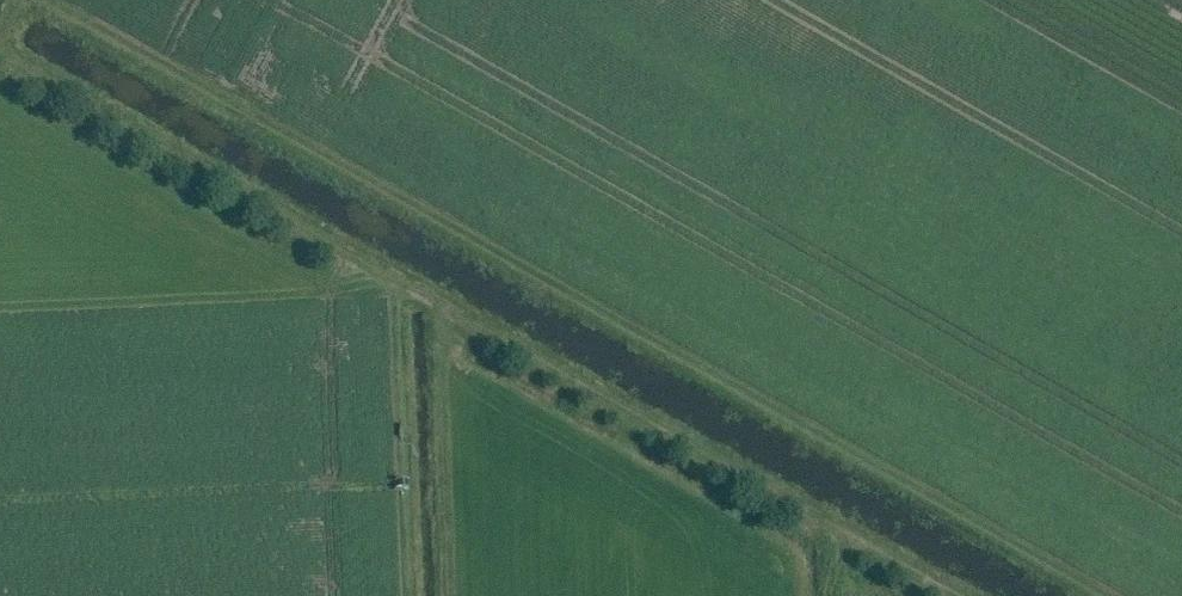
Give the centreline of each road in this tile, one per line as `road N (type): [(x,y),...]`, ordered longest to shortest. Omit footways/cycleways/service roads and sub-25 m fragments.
road 1 (track): [(44,0),(1098,595)]
road 2 (track): [(0,72),(931,595)]

